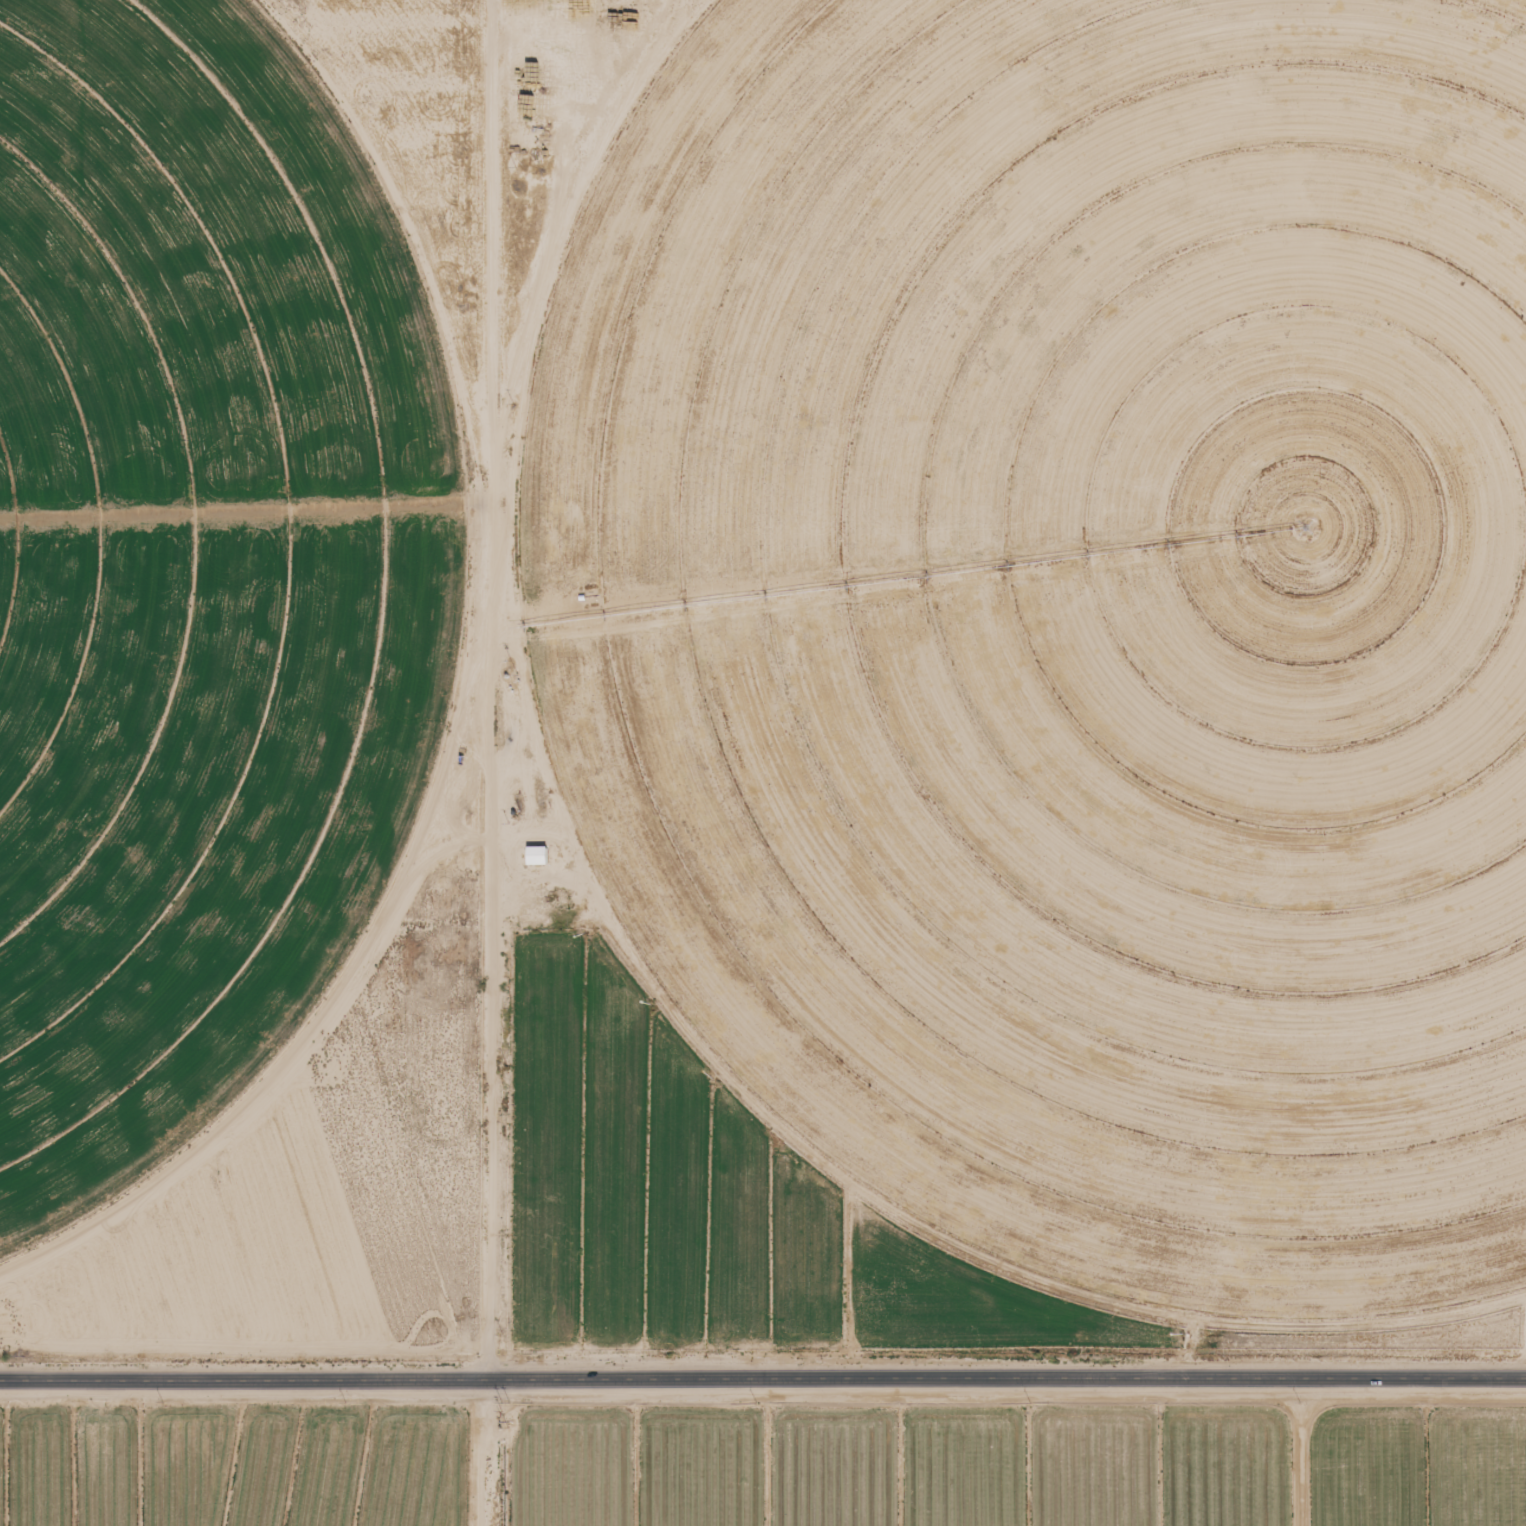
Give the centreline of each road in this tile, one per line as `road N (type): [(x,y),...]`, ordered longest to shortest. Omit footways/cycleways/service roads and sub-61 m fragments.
road 1 (residential): [(523,0),(493,1383),(500,1525)]
road 2 (tertiary): [(0,1382),(1525,1383)]

